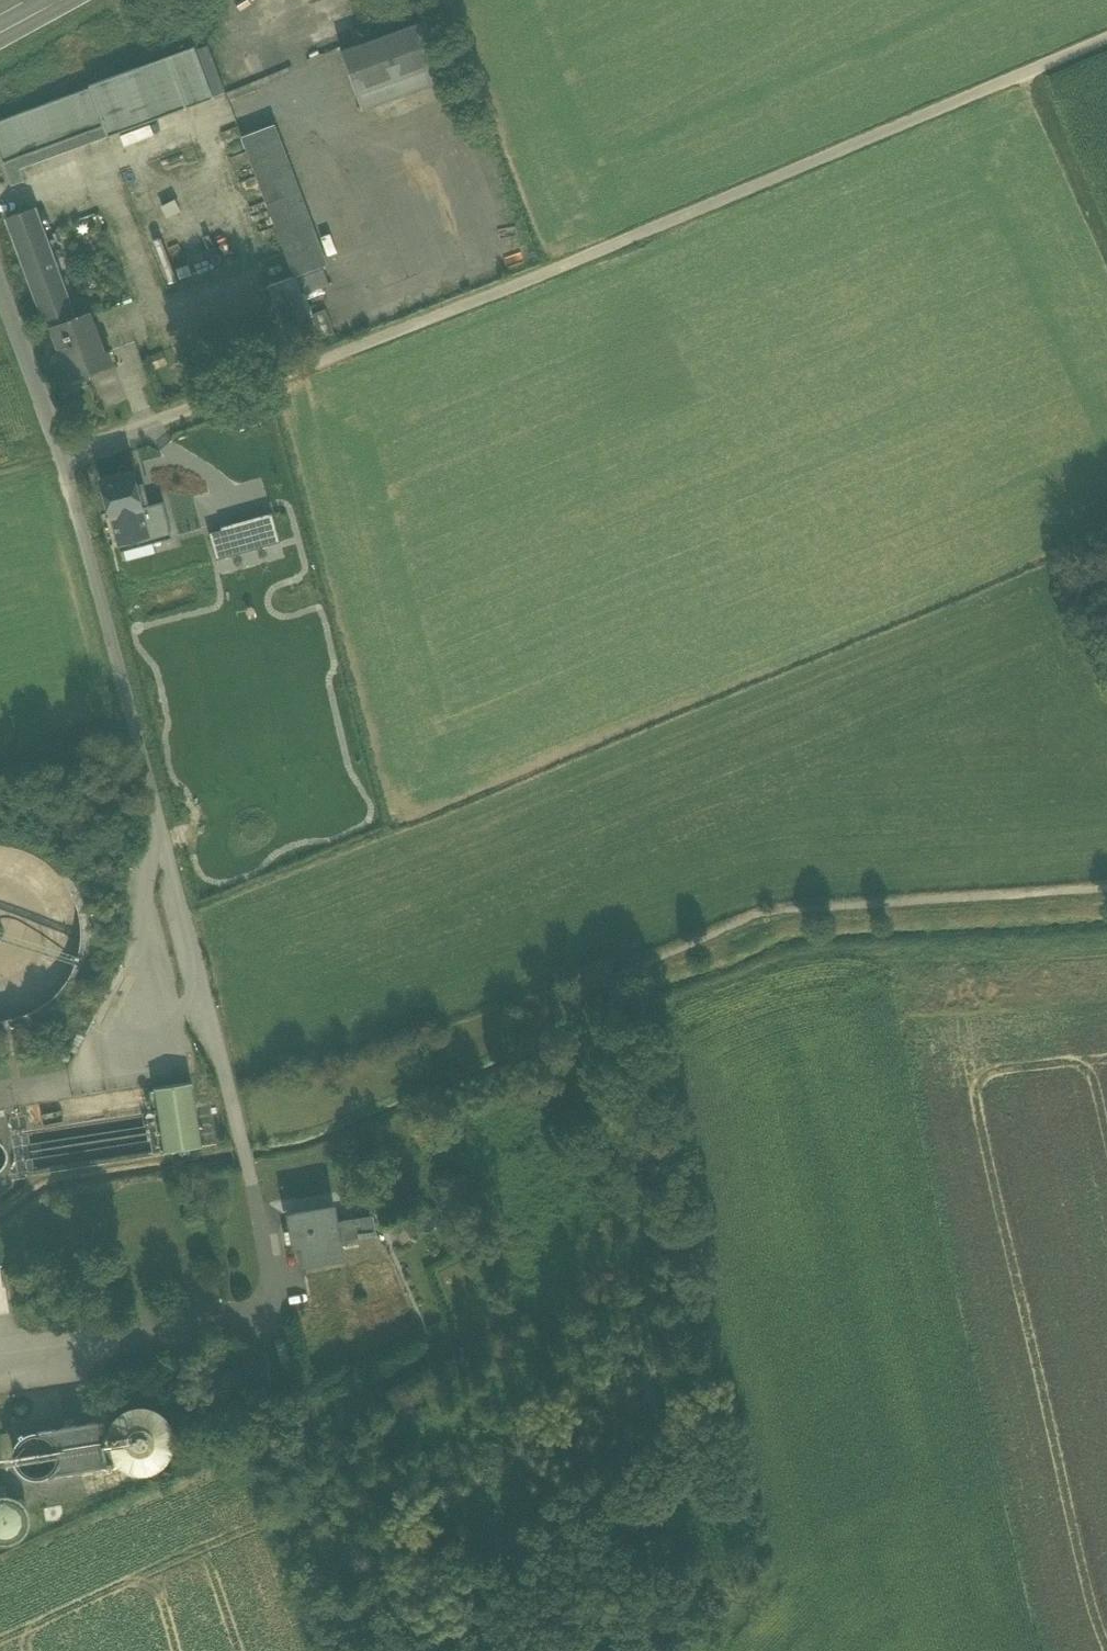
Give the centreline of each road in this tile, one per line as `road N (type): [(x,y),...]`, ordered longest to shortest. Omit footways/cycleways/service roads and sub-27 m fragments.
road 1 (track): [(1106,40),(333,356),(63,457)]
road 2 (residential): [(276,1303),(63,457),(0,290)]

